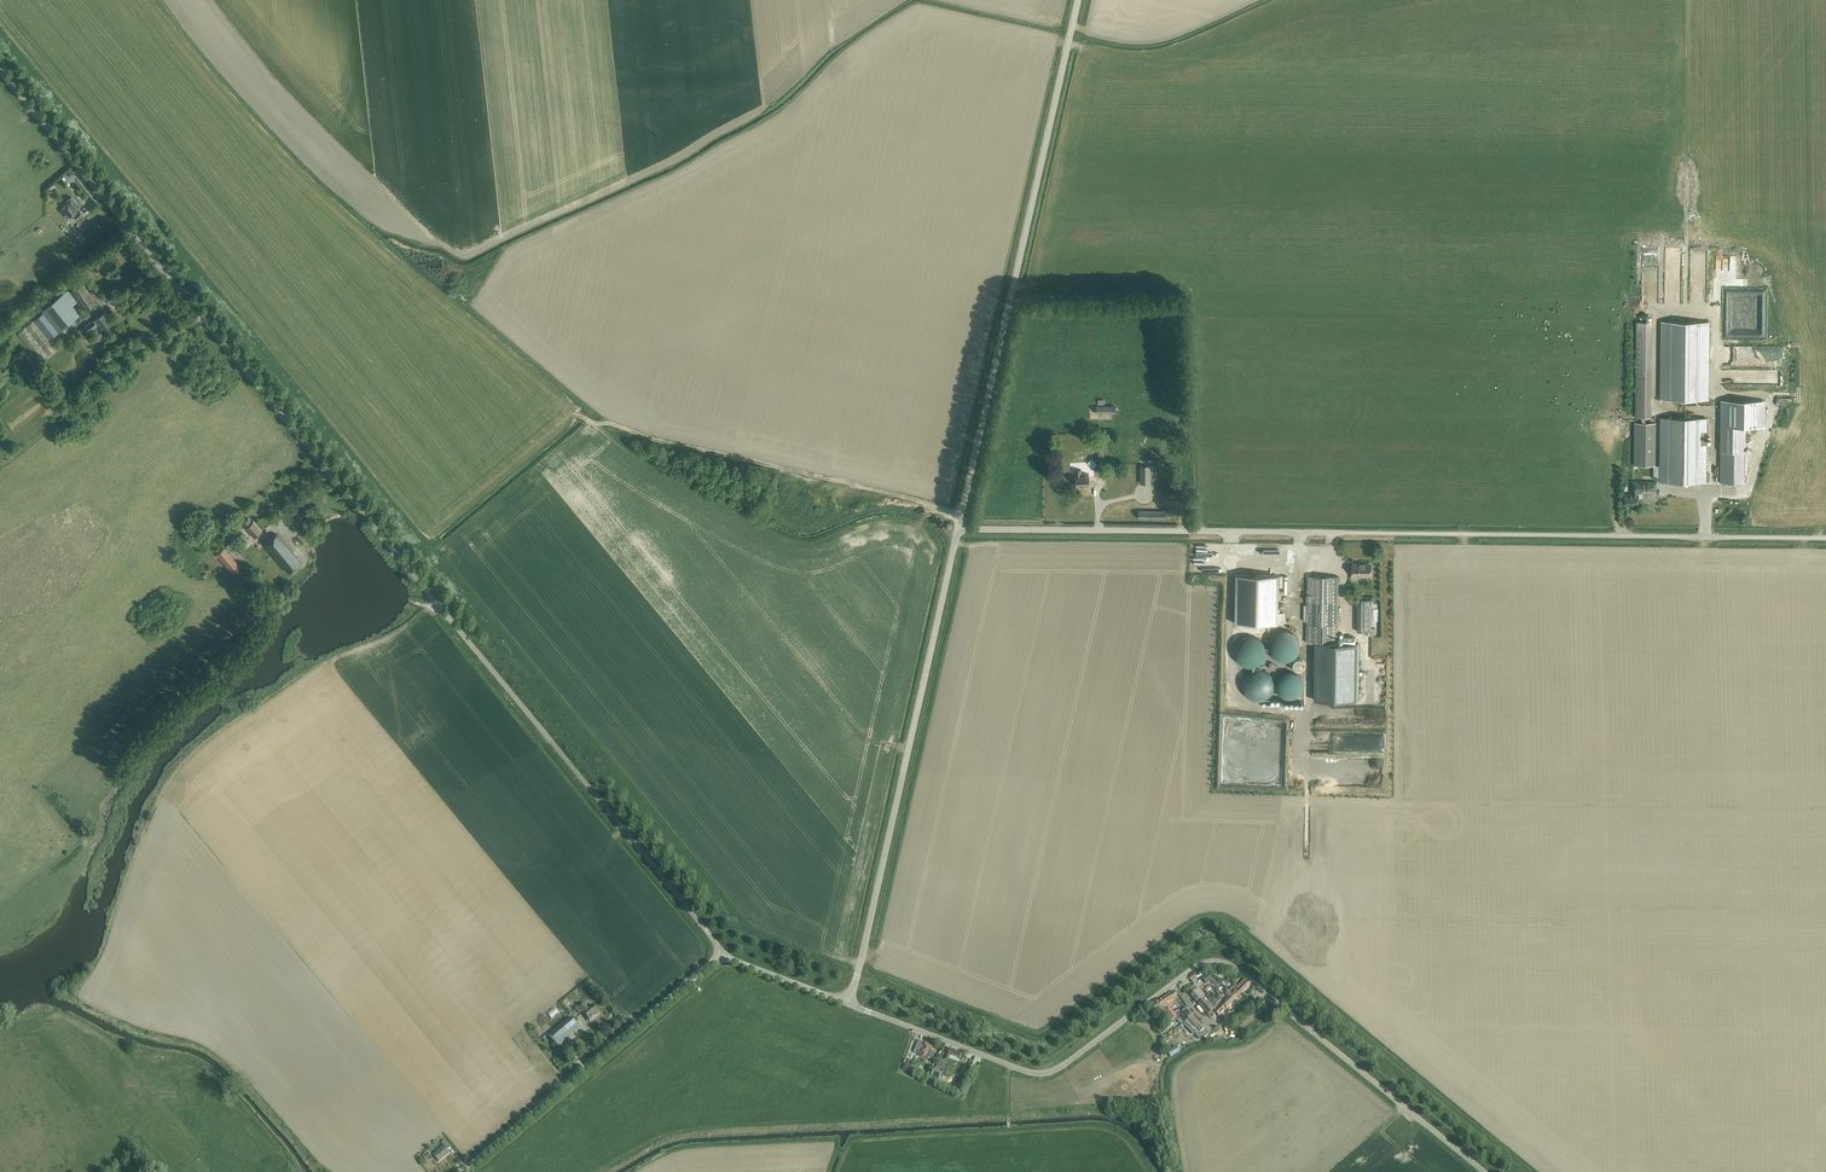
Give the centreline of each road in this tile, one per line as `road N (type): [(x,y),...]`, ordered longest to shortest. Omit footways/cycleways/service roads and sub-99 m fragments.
road 1 (track): [(0,37),(743,934)]
road 2 (tertiary): [(723,955),(0,70)]
road 3 (track): [(743,934),(1033,1043),(1200,925),(1219,923),(1526,1171)]
road 4 (unclassified): [(958,527),(1825,539)]
road 5 (unclassified): [(958,527),(1079,0)]
road 6 (unclassified): [(848,1003),(958,527)]
road 7 (track): [(607,424),(960,517)]
road 8 (tertiary): [(848,1003),(1042,1073),(1172,985)]
road 9 (unclassified): [(463,1171),(723,955)]
road 10 (tertiary): [(1263,991),(1483,1171)]
road 11 (tertiary): [(848,1003),(723,955)]

